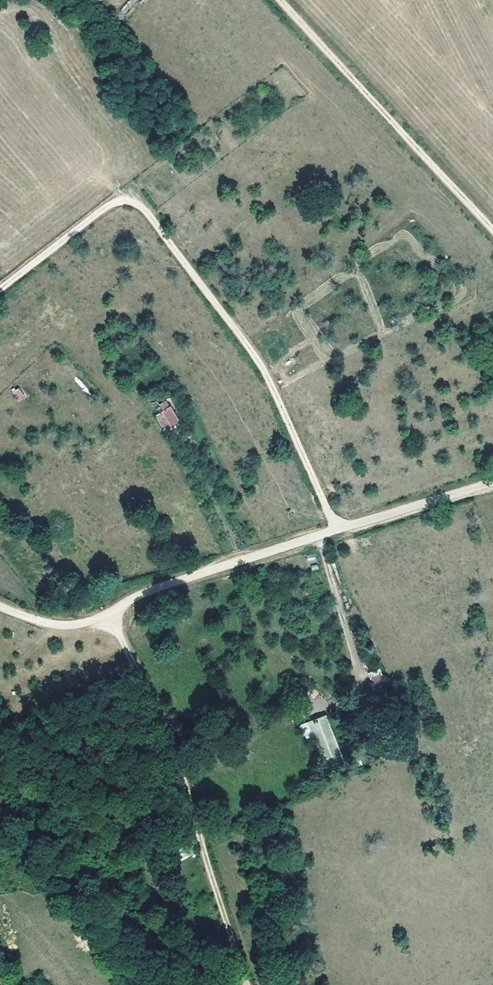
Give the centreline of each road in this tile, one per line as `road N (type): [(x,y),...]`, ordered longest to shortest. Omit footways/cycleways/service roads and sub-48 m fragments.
road 1 (track): [(0,289),(99,212),(127,204),(145,211),(265,369),(337,529)]
road 2 (track): [(492,482),(178,581),(108,612)]
road 3 (track): [(108,612),(158,716),(247,984)]
road 4 (track): [(492,232),(280,0)]

